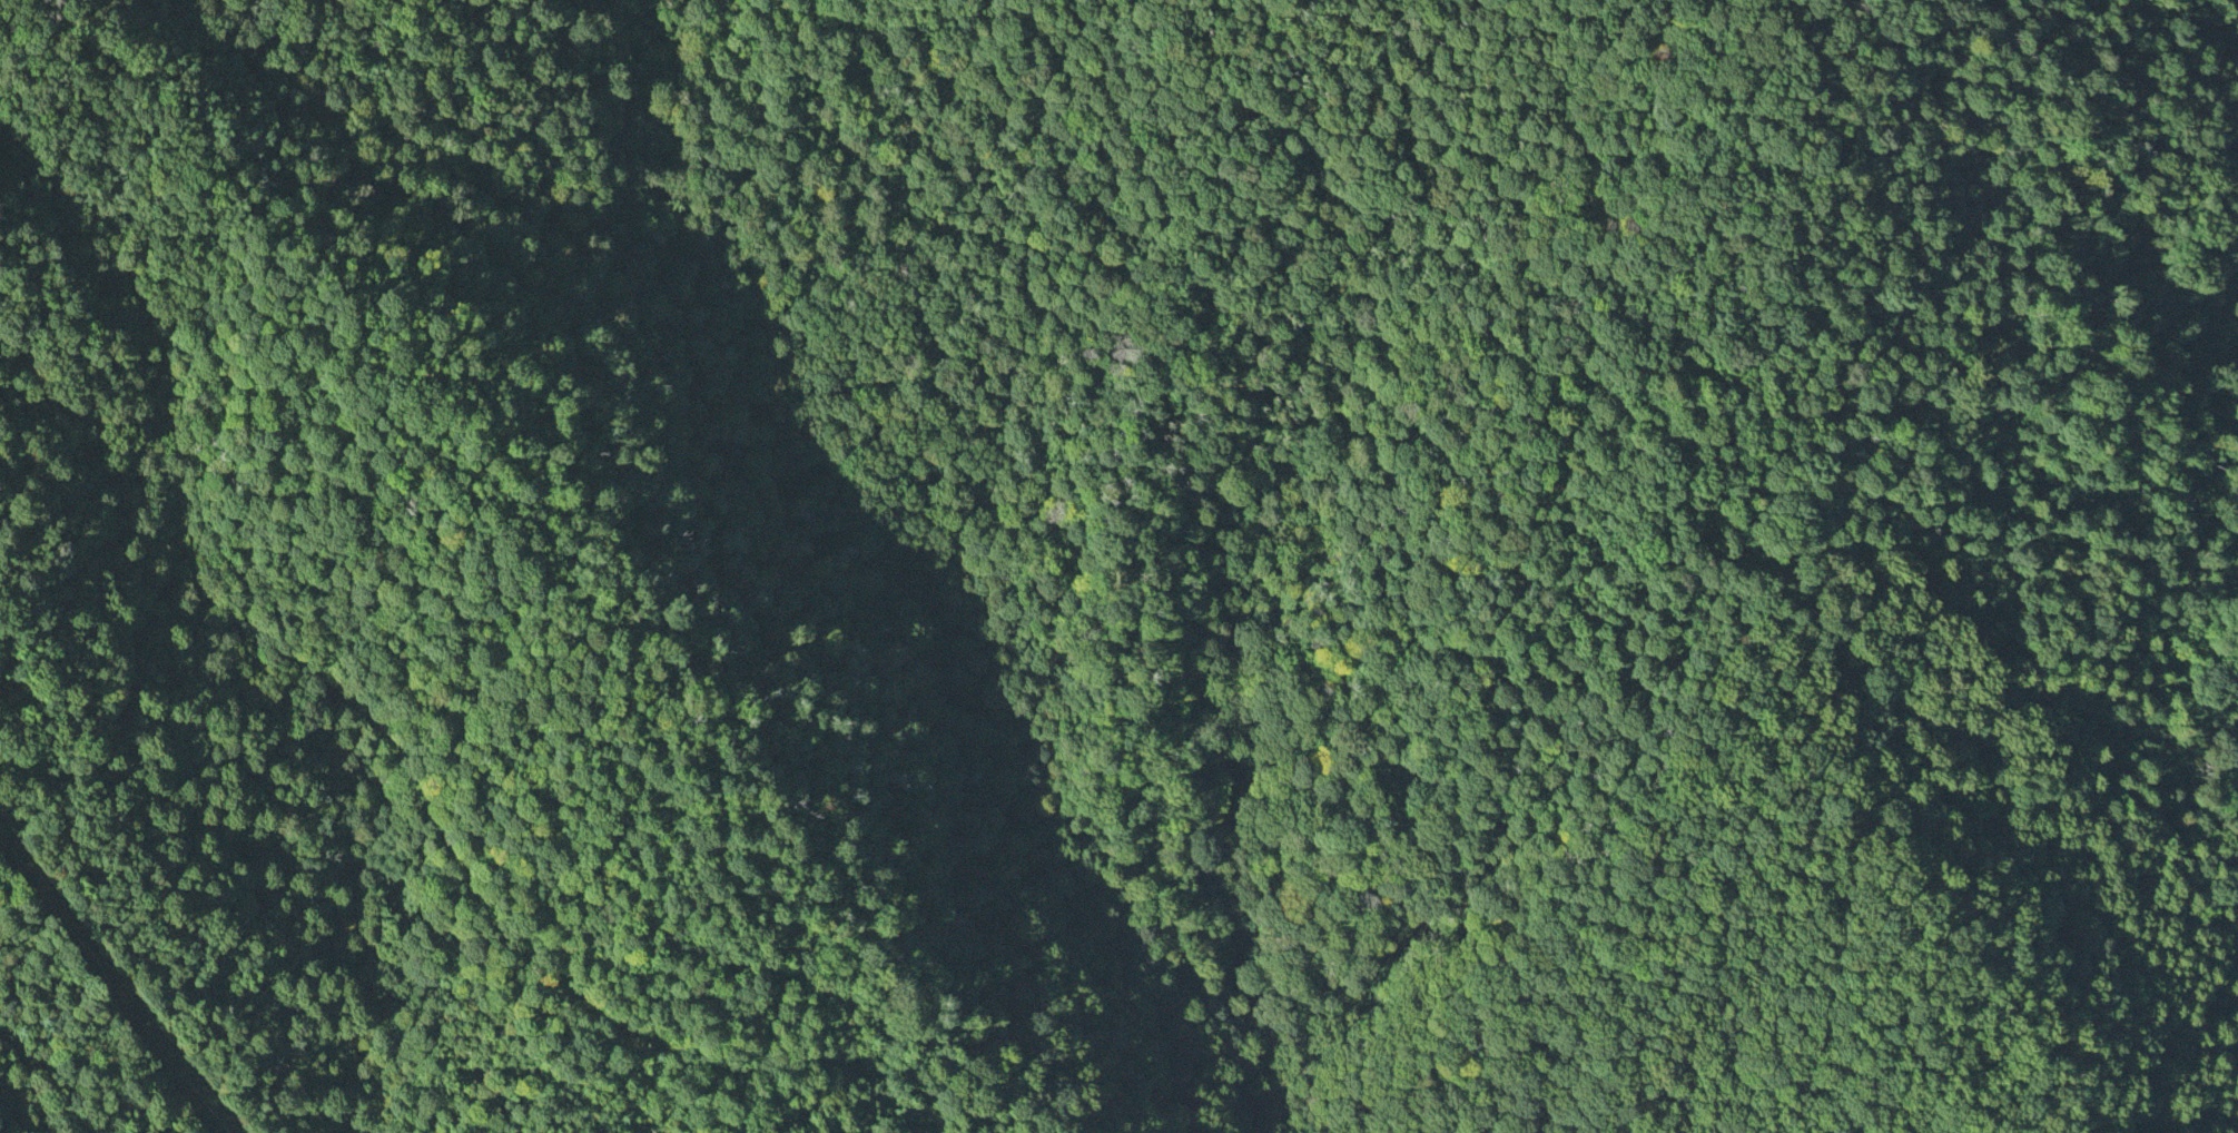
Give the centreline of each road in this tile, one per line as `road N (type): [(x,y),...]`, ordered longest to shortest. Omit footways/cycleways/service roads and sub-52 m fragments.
road 1 (residential): [(785,1132),(841,1077),(835,1055),(729,1070),(690,1063),(621,1032),(486,920),(384,731),(338,687),(260,643),(180,579),(144,597),(116,707),(93,751),(69,770),(0,767)]

